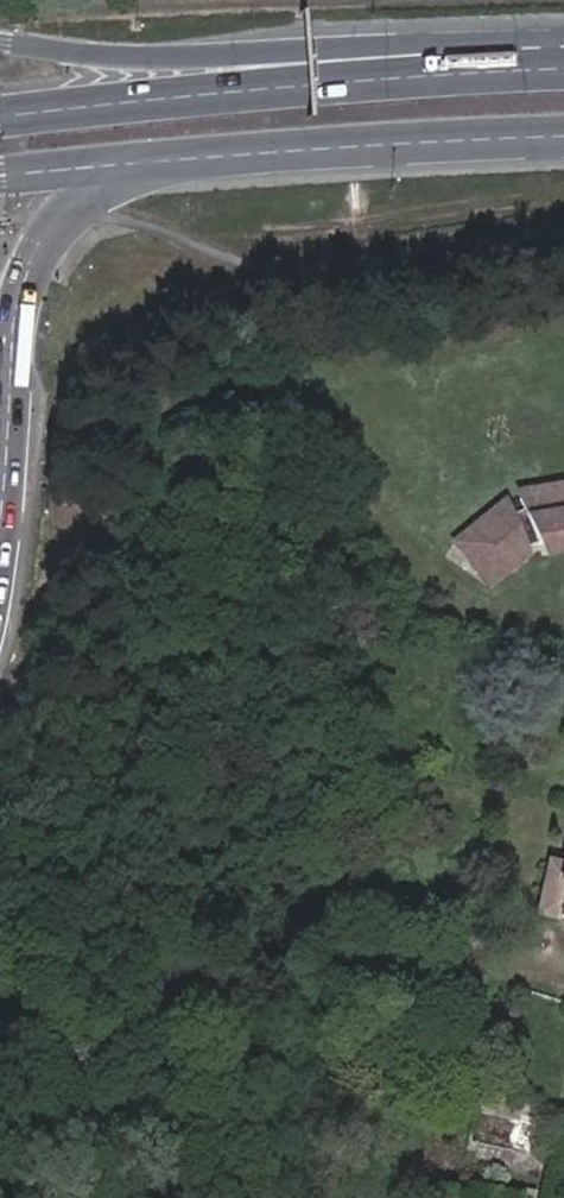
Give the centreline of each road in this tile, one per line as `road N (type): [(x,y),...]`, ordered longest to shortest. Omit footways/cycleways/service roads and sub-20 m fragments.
road 1 (trunk): [(429,77),(0,117)]
road 2 (trunk): [(429,77),(136,58),(0,40)]
road 3 (trunk): [(0,515),(14,318),(35,254),(102,187),(155,163)]
road 4 (trunk): [(155,163),(563,137)]
road 5 (primary): [(0,177),(155,163)]
road 6 (trunk): [(563,70),(429,77)]

